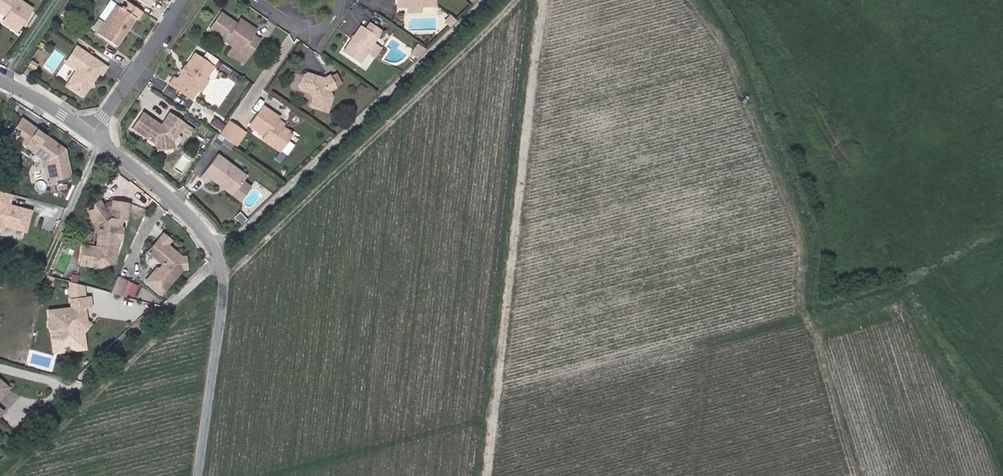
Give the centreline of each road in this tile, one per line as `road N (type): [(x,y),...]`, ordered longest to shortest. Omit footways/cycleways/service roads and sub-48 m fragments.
road 1 (unclassified): [(214,247),(244,230),(484,0)]
road 2 (residential): [(196,475),(224,292),(214,247)]
road 3 (residential): [(90,134),(173,200),(214,247)]
road 4 (residential): [(90,134),(189,0)]

